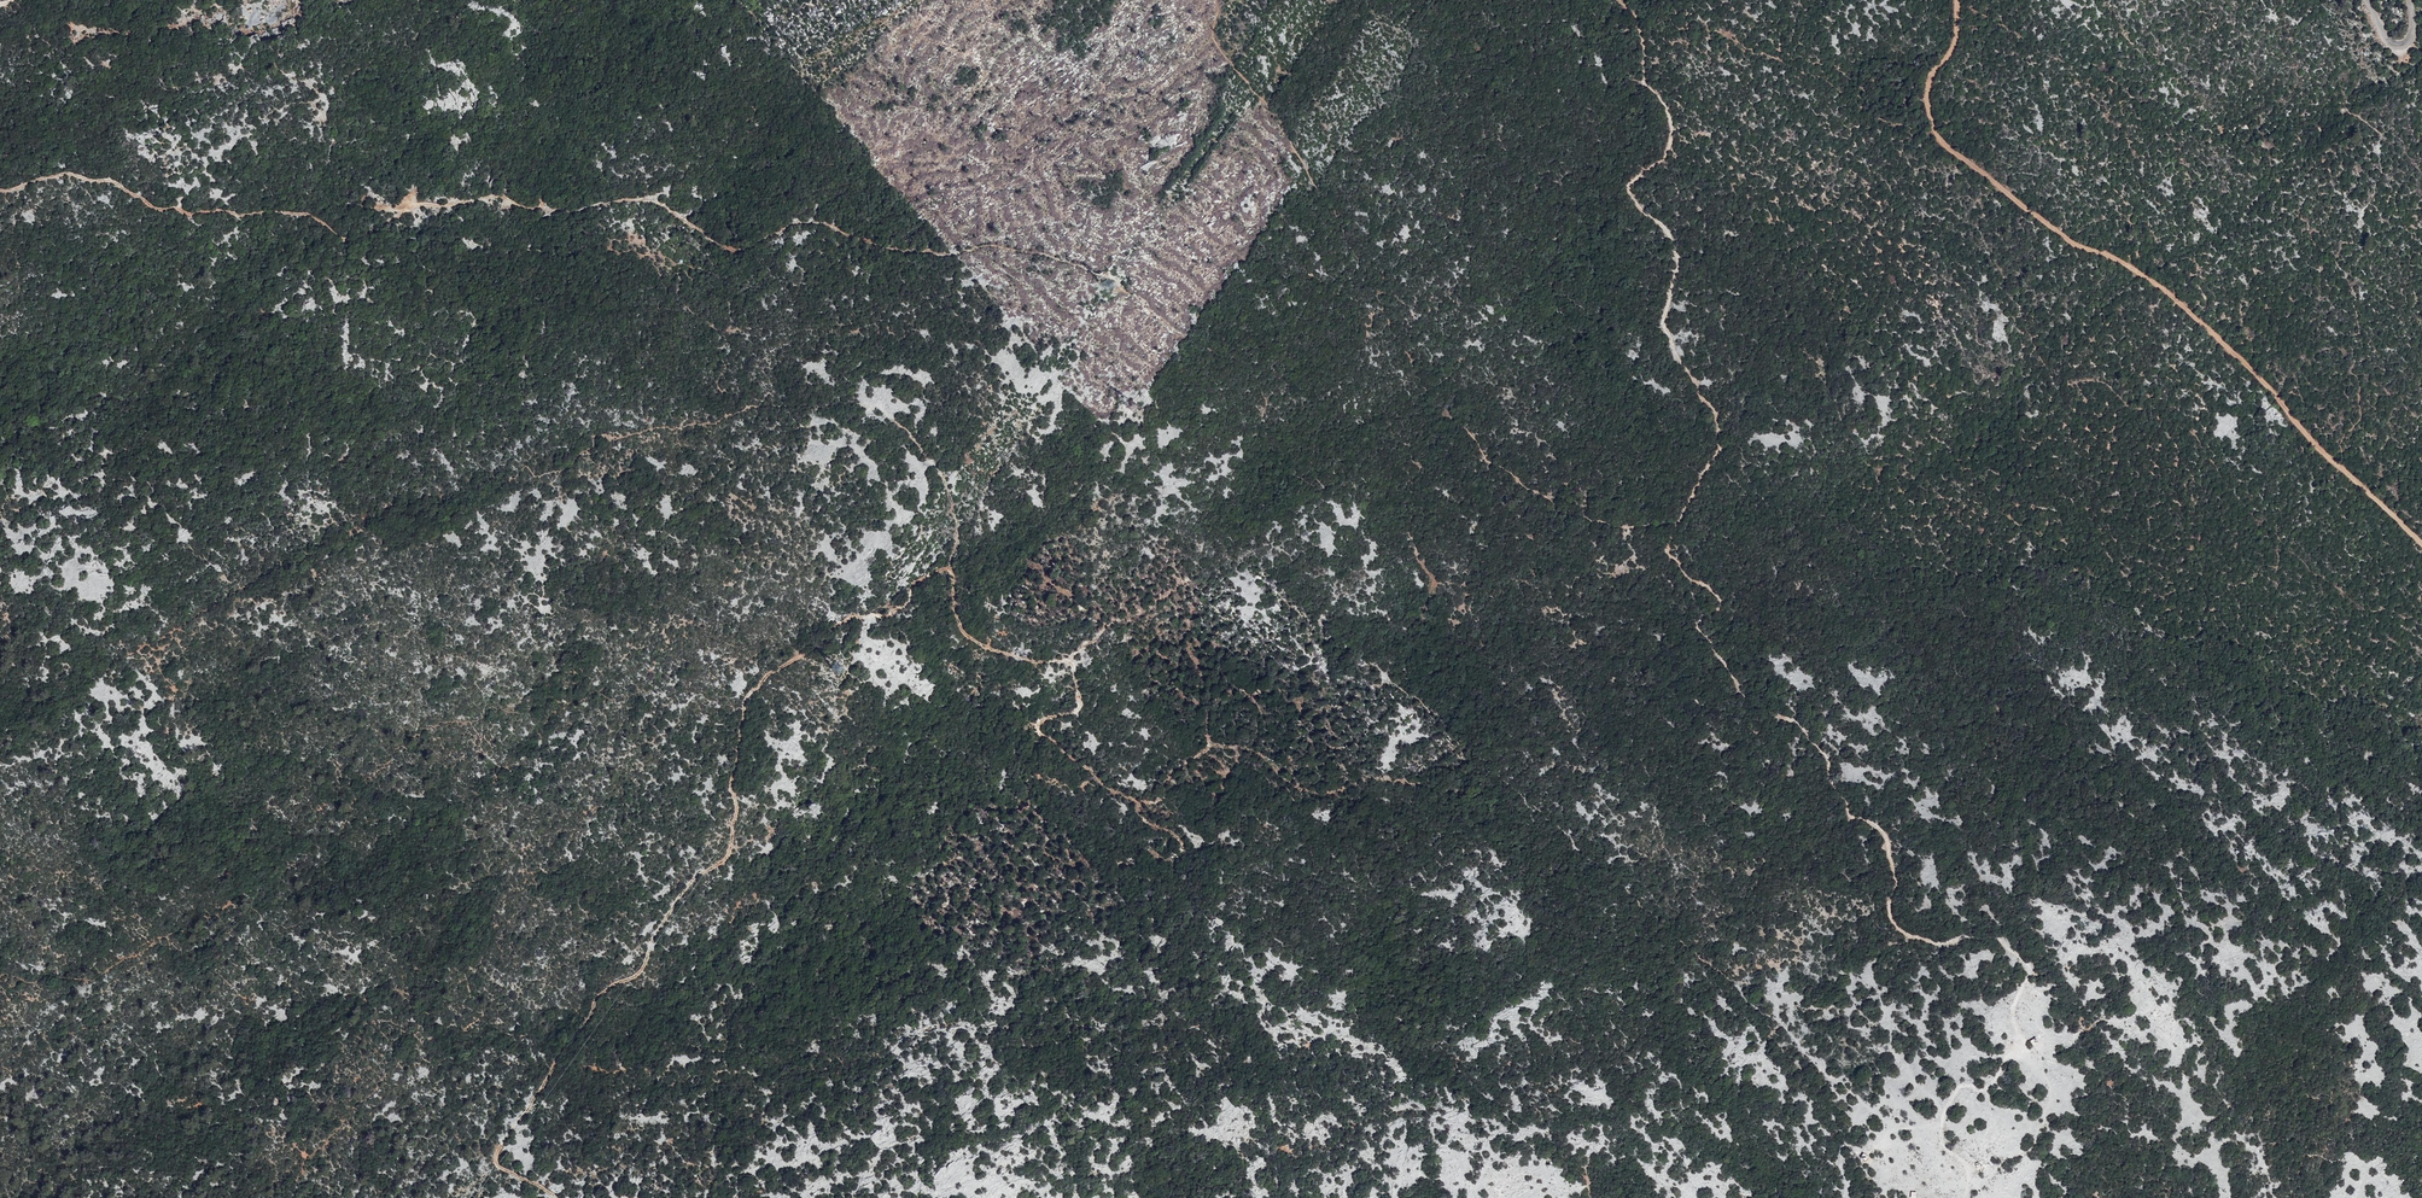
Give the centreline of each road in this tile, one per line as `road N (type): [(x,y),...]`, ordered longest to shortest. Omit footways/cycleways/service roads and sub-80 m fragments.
road 1 (track): [(1966,1197),(1965,1161),(1943,1144),(1943,1117),(1958,1089),(1983,1089),(1996,1080),(2020,1042),(2013,1009),(2032,968),(1986,934),(1937,944),(1898,932),(1889,915),(1896,881),(1886,833),(1850,818),(1826,757),(1803,726),(1738,690),(1696,625),(1722,601),(1690,579),(1668,544),(1720,450),(1715,411),(1663,324),(1679,259),(1674,243),(1627,185),(1665,157),(1673,131),(1658,94),(1642,82),(1640,28),(1621,0)]
road 2 (track): [(0,188),(69,172),(190,215),(306,214),(348,240),(423,204),(487,197),(570,212),(638,199),(680,214),(726,247),(776,233),(791,220),(822,221),(878,246),(934,256),(996,246),(1113,277)]
road 3 (track): [(1954,0),(1954,30),(1924,95),(1942,148),(2063,238),(2129,270),(2200,322),(2421,543)]
road 4 (track): [(558,1197),(499,1167),(496,1153),(610,991),(643,973),(692,891),(726,861),(750,702),(853,617)]
road 5 (track): [(1294,150),(1289,126),(1213,39),(1216,0)]

